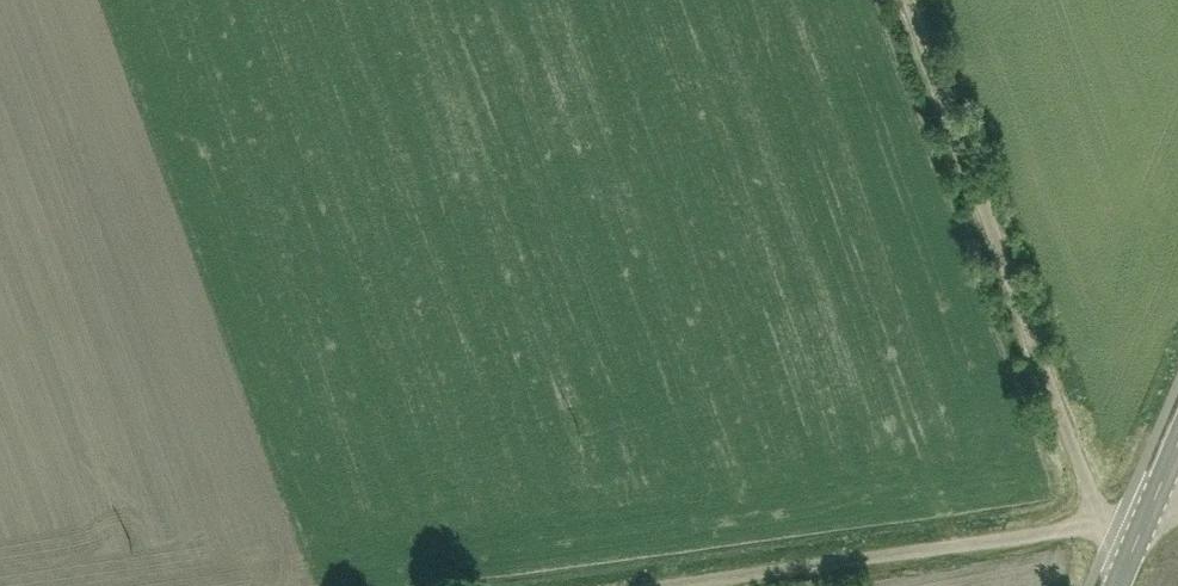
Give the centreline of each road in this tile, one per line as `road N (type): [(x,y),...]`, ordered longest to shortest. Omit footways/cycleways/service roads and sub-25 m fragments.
road 1 (residential): [(1095,522),(905,0)]
road 2 (residential): [(1095,522),(664,585)]

